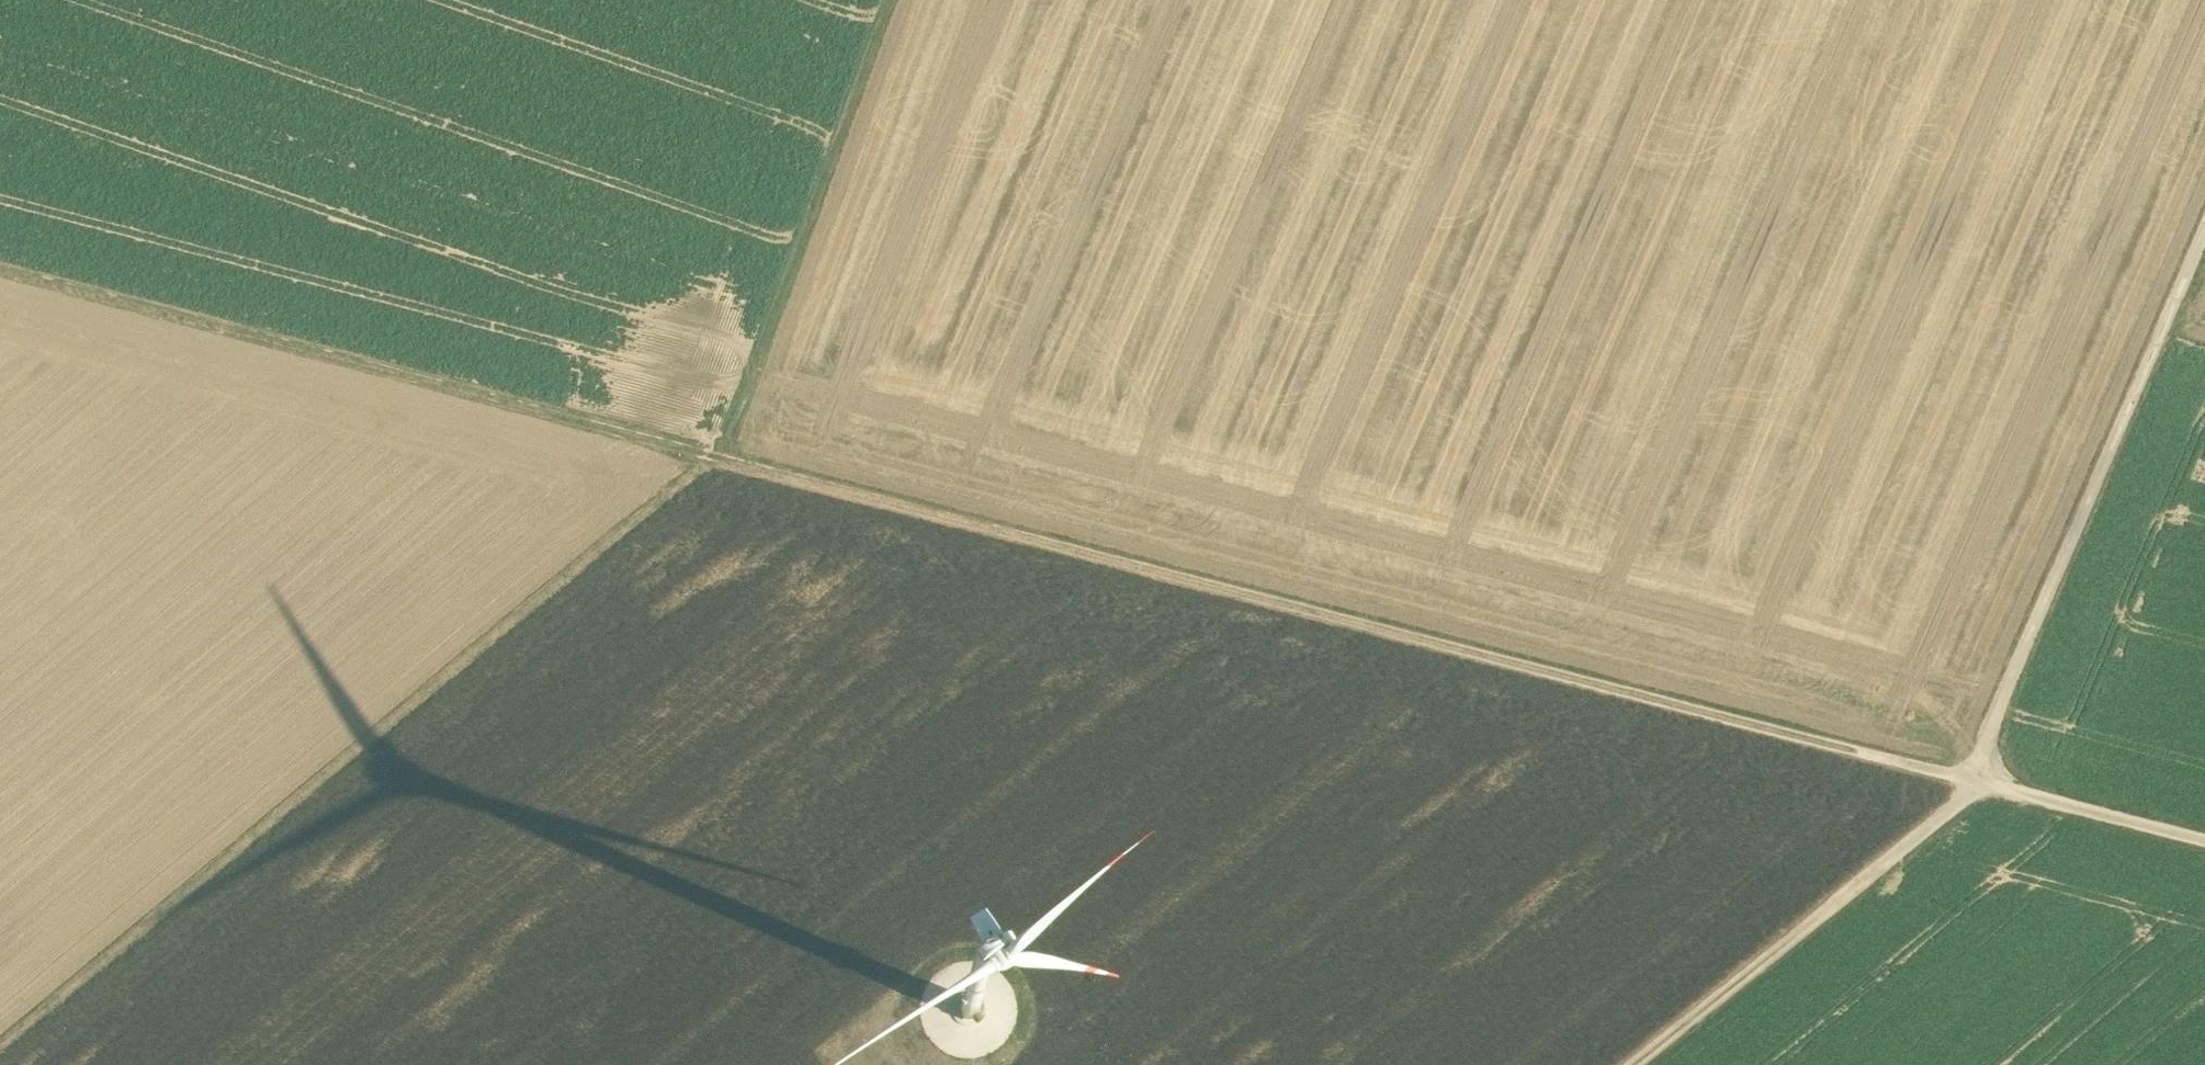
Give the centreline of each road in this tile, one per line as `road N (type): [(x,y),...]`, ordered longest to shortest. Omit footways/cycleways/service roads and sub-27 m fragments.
road 1 (track): [(2204,855),(0,284)]
road 2 (track): [(0,1049),(705,468)]
road 3 (track): [(2204,235),(2080,524),(1993,802)]
road 4 (track): [(885,0),(712,470)]
road 5 (track): [(1672,1064),(1993,802)]

